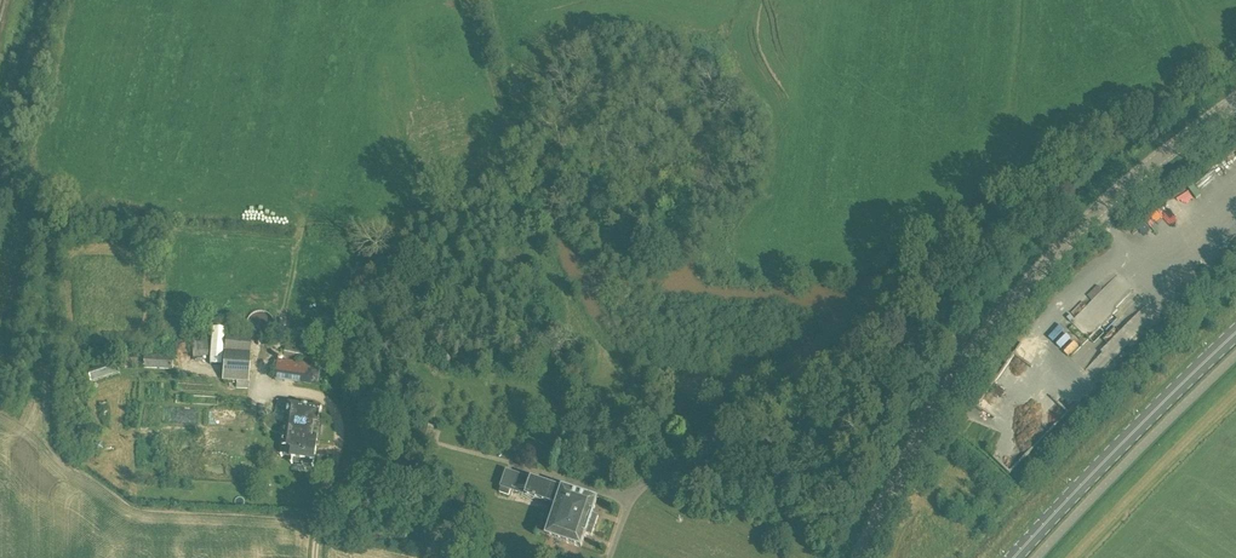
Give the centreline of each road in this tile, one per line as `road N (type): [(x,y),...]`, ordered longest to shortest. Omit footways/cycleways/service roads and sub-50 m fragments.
road 1 (unclassified): [(617,557),(654,484),(672,468),(839,410),(912,337),(936,324),(994,321)]
road 2 (unclassified): [(994,321),(1083,226),(1235,102)]
road 3 (primary): [(1013,557),(1235,331)]
road 4 (unclassified): [(861,557),(916,437),(994,321)]
road 5 (track): [(1087,557),(1235,405)]
road 6 (track): [(317,557),(341,442),(337,418),(323,402),(279,395)]

